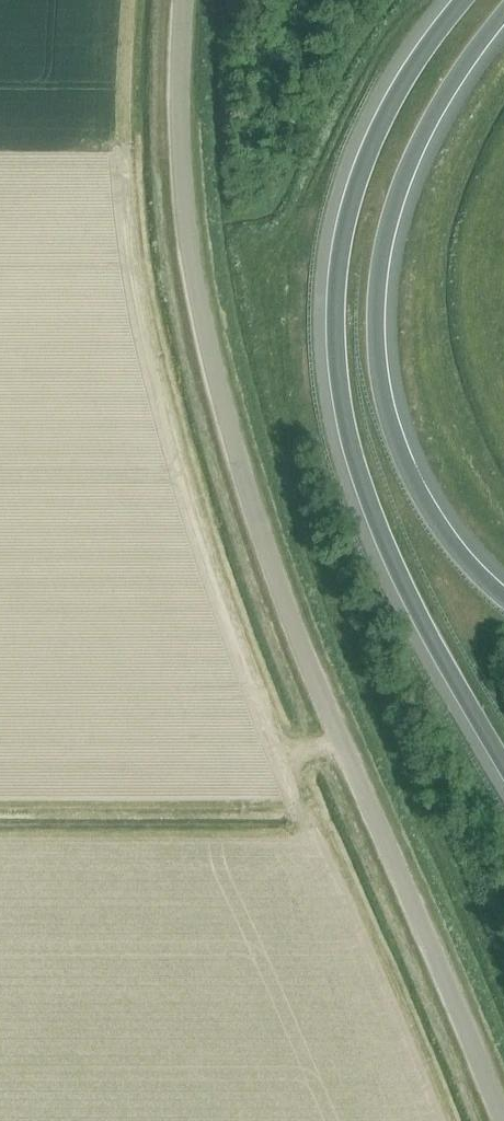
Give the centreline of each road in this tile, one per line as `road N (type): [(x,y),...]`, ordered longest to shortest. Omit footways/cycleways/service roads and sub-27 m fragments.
road 1 (unclassified): [(502,1120),(321,694),(234,444),(187,233),(179,116),(185,0)]
road 2 (motorway): [(466,0),(361,161),(338,252),(333,351),(337,407),(367,510),(446,677),(503,774)]
road 3 (motorway): [(503,603),(432,524),(394,450),(377,393),(373,336),(376,268),(403,172),(503,15)]

